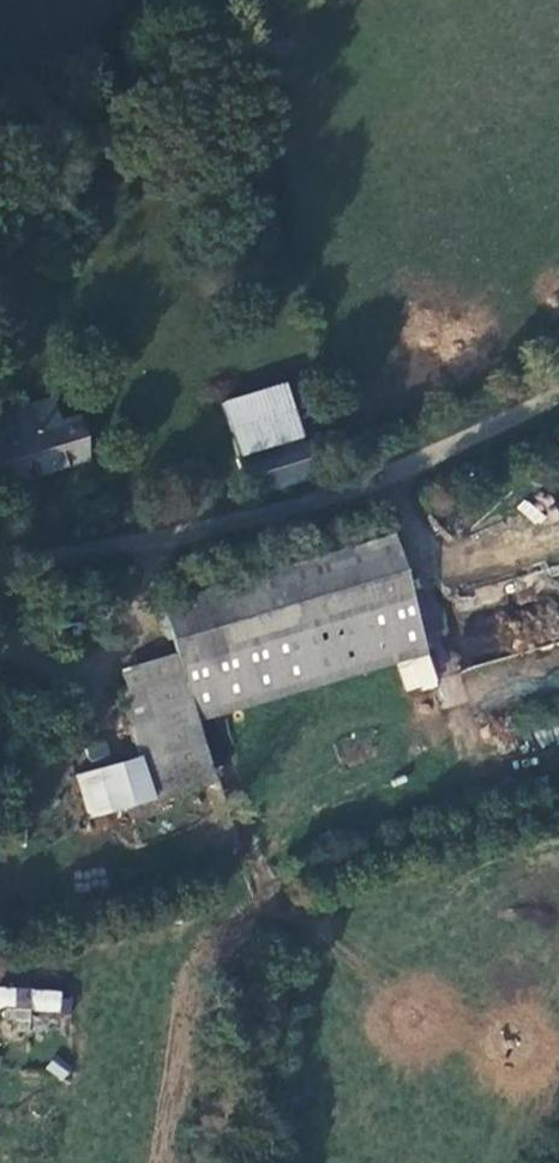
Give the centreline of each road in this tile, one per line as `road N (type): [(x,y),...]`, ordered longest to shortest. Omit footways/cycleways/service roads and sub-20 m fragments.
road 1 (unclassified): [(558,399),(242,538),(0,578)]

